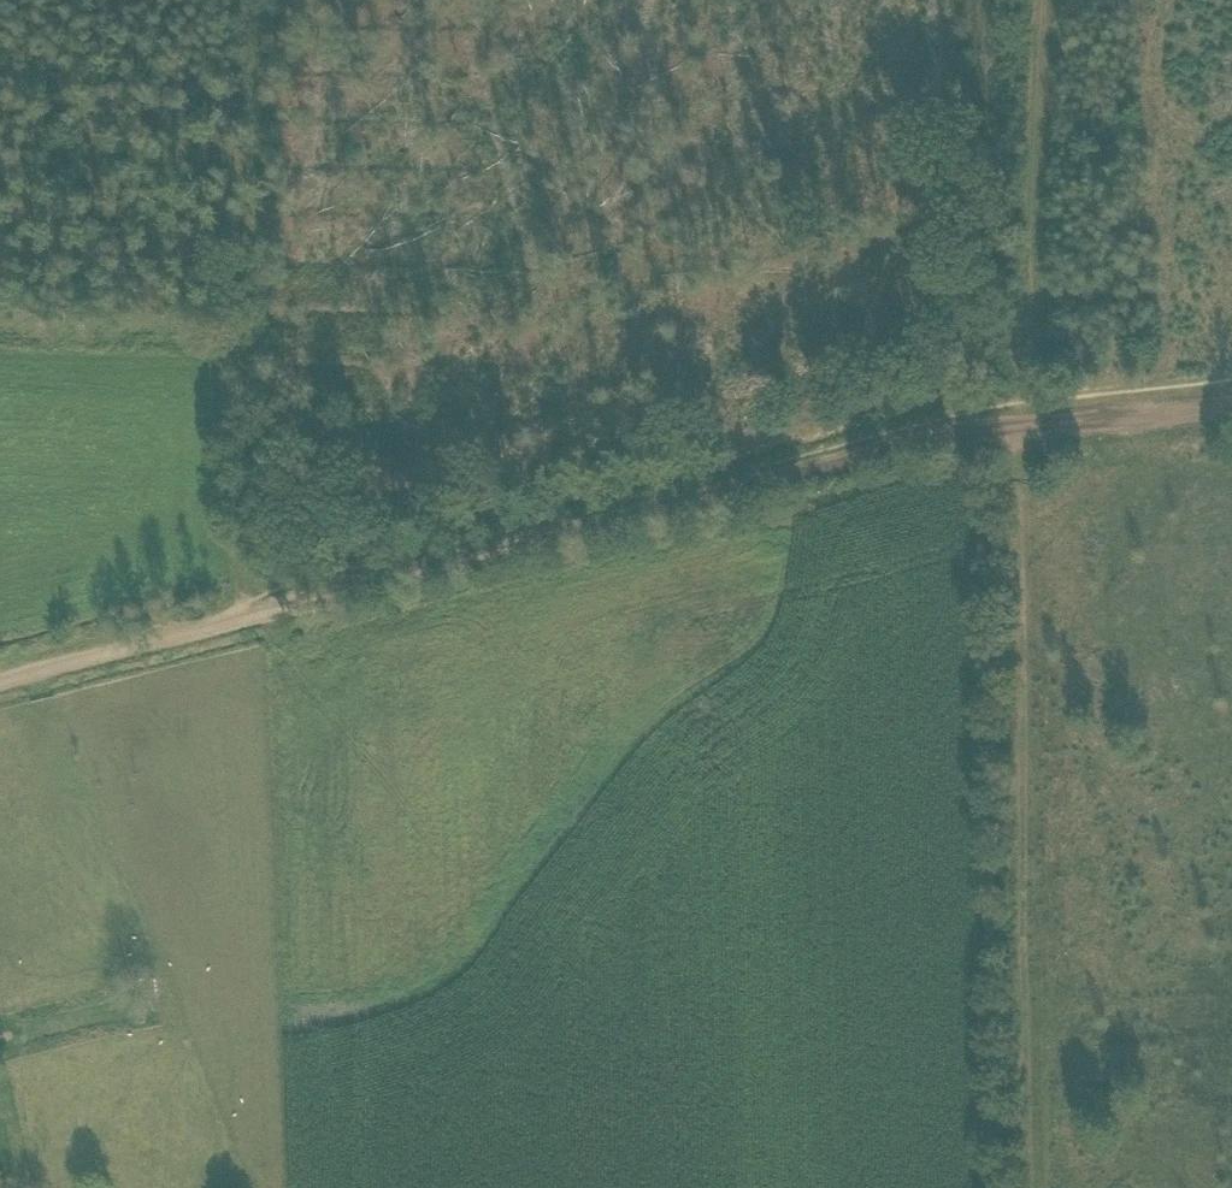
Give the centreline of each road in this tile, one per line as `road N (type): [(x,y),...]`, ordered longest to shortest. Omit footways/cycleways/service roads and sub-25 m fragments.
road 1 (track): [(0,672),(1015,422)]
road 2 (track): [(1049,0),(1015,422)]
road 3 (track): [(1015,422),(1231,405)]

